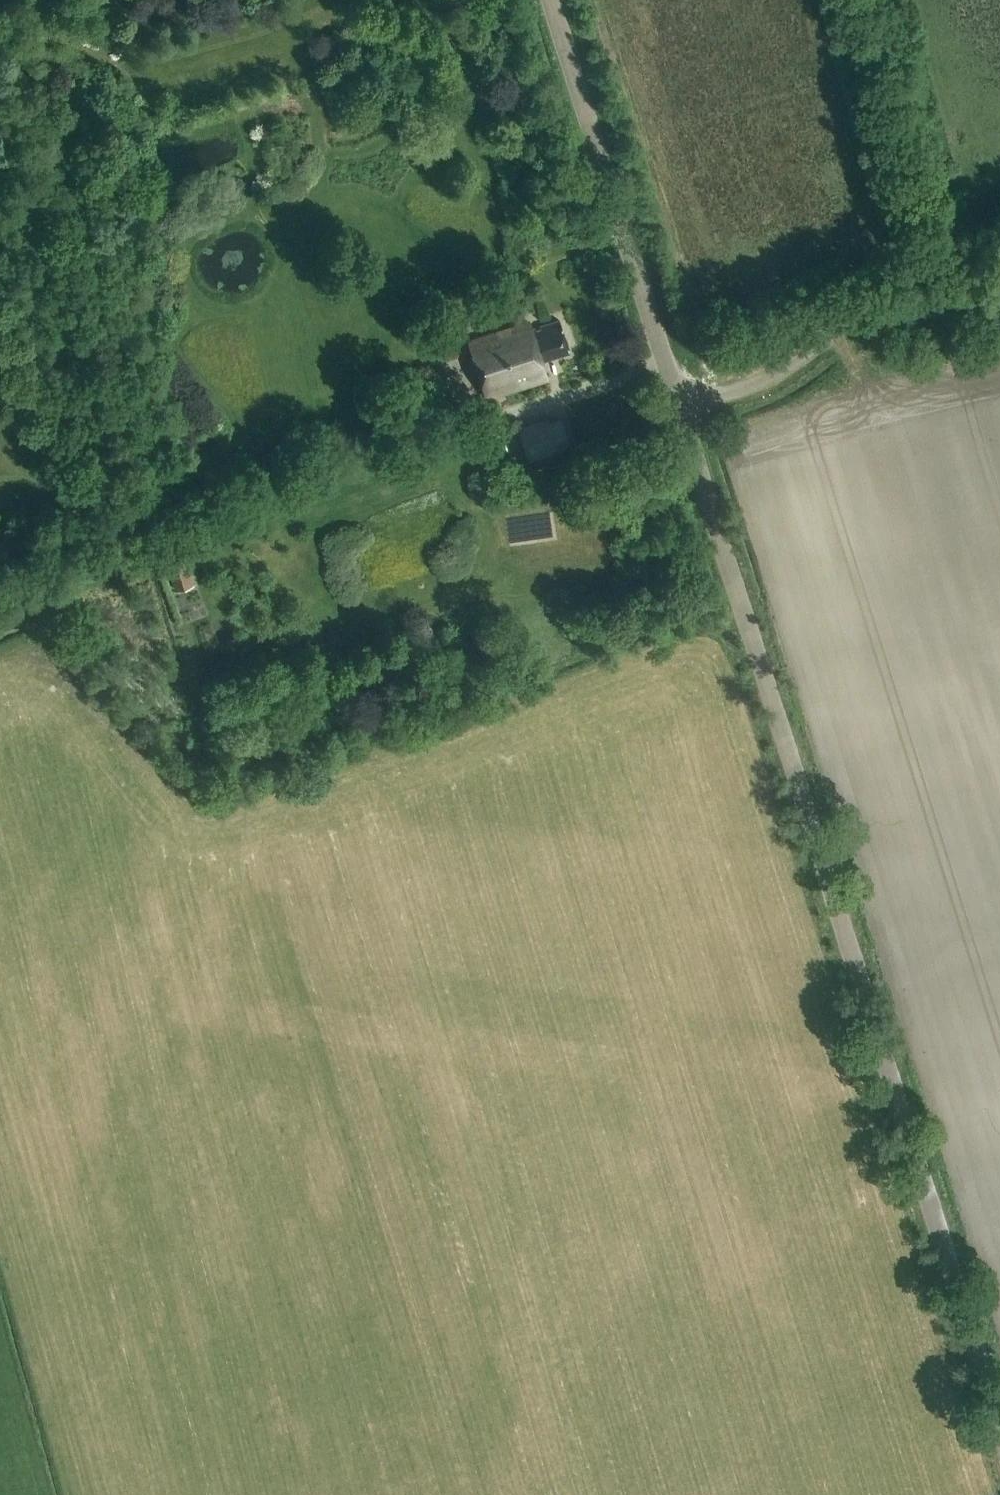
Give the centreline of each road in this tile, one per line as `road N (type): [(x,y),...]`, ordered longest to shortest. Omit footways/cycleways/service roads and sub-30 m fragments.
road 1 (tertiary): [(999,1425),(680,409)]
road 2 (tertiary): [(680,409),(551,0)]
road 3 (unclassified): [(680,409),(745,388),(877,311),(999,277)]
road 4 (track): [(0,615),(145,565)]

